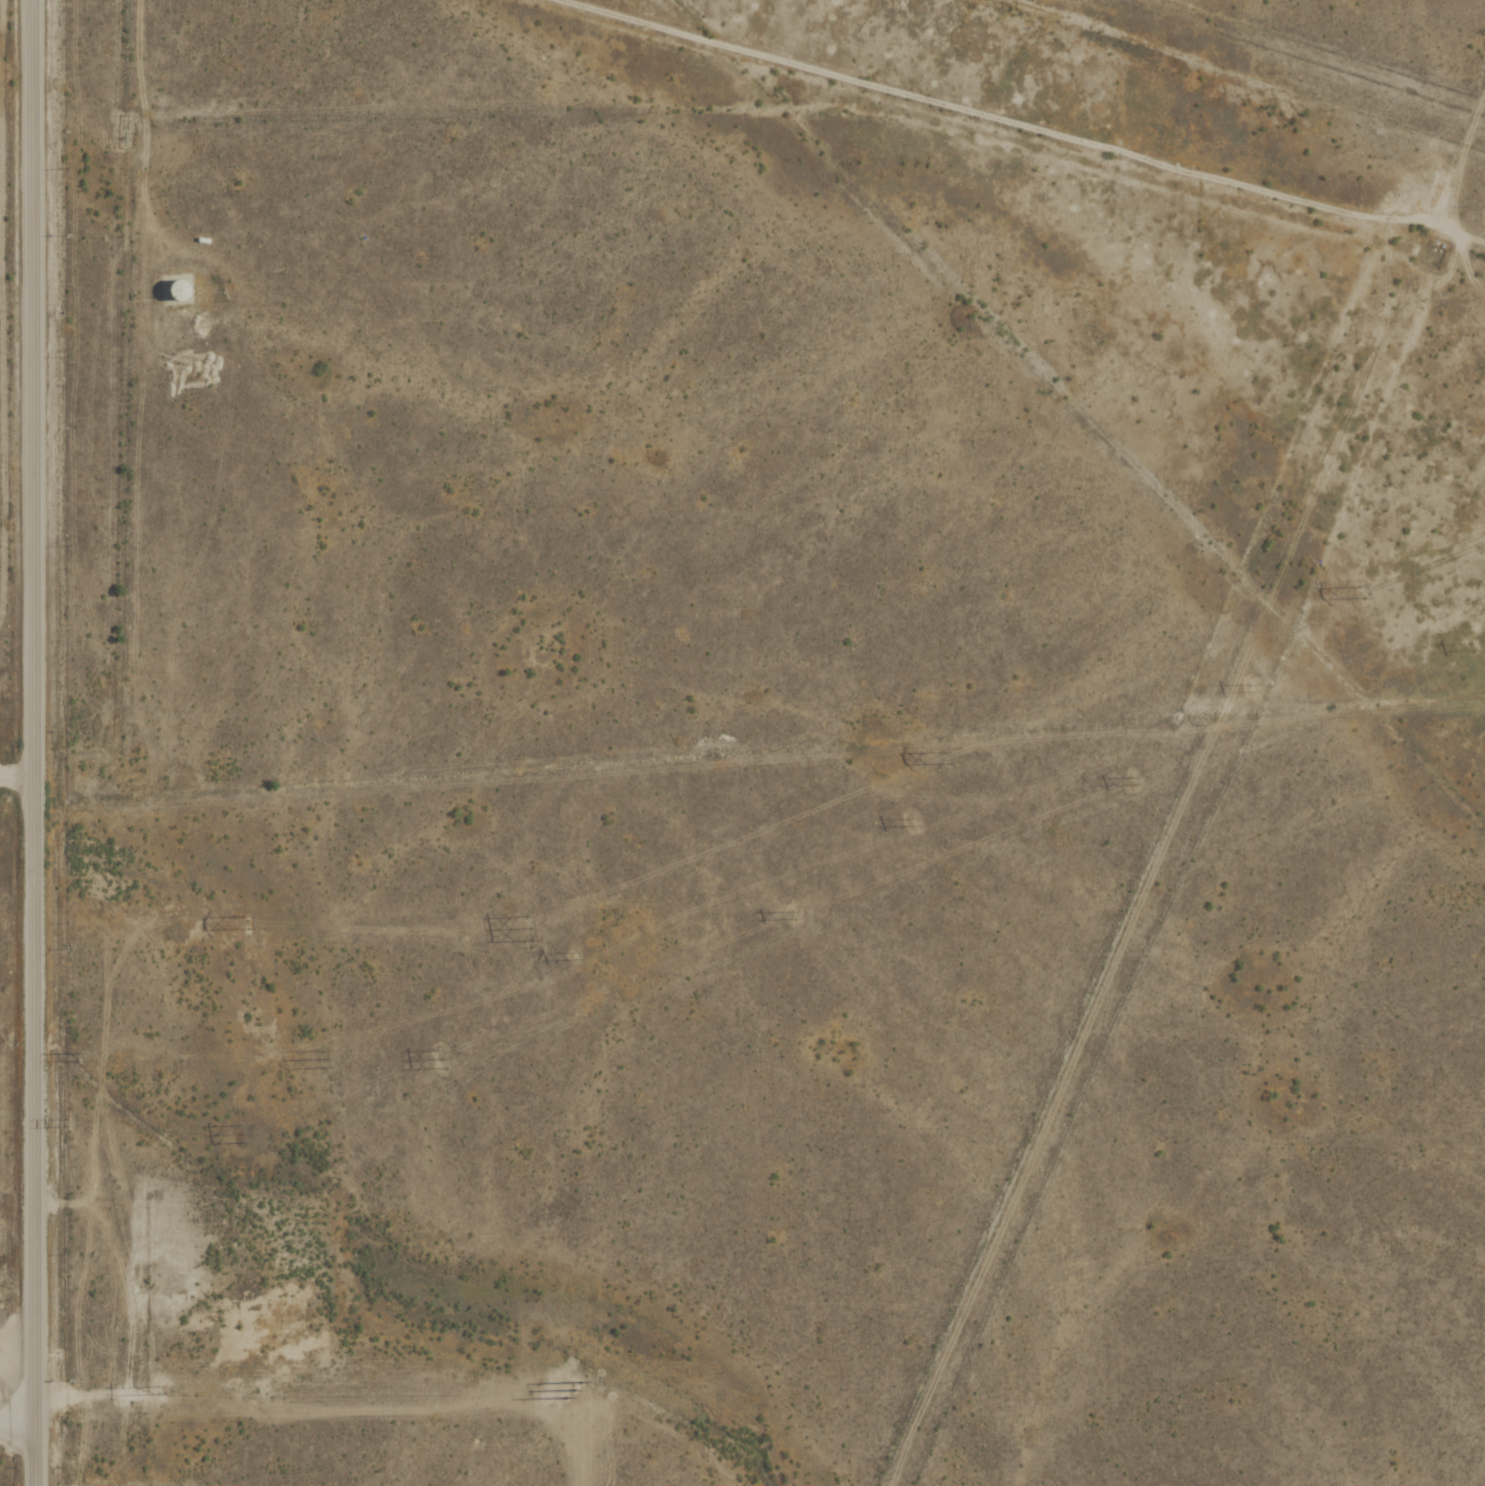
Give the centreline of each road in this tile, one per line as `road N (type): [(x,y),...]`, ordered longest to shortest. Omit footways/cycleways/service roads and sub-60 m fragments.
road 1 (secondary): [(38,1485),(36,0)]
road 2 (track): [(1484,279),(463,0)]

